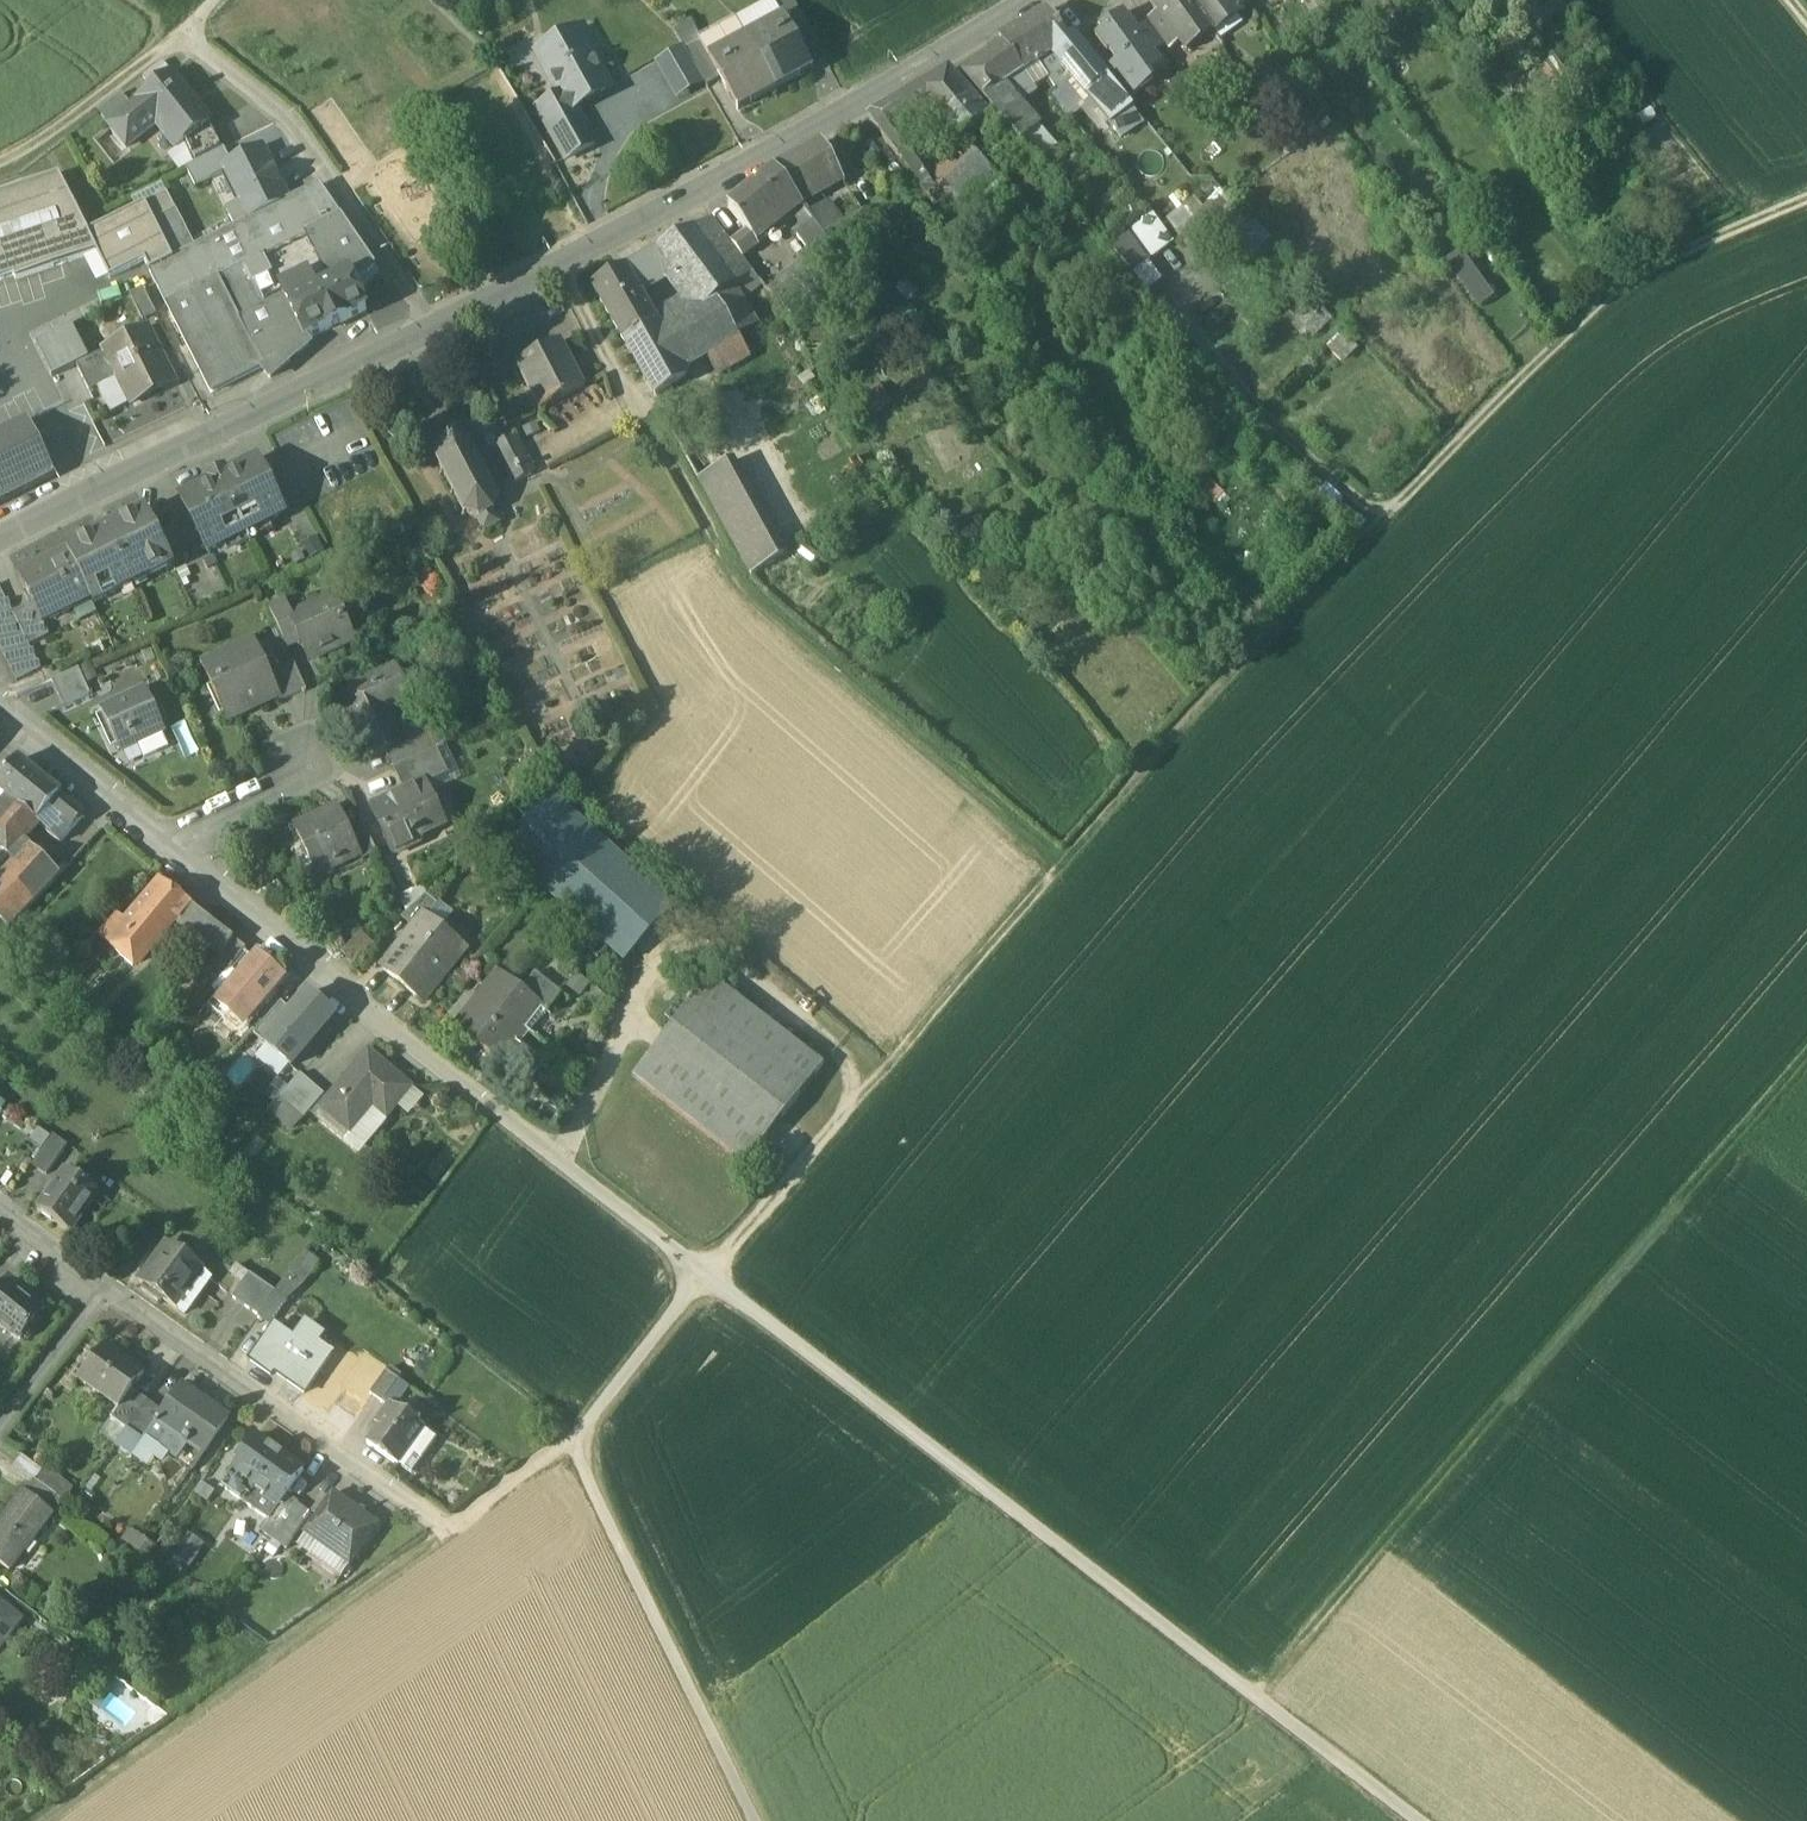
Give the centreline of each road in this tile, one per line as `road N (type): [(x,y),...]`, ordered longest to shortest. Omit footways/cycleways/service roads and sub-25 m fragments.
road 1 (track): [(36,1820),(570,1441),(723,1282),(1217,706),(1645,274),(1806,199)]
road 2 (unclassified): [(723,1282),(1416,1820)]
road 3 (track): [(1806,1057),(1254,1697)]
road 4 (track): [(558,262),(751,598),(1076,868)]
road 5 (residential): [(169,848),(723,1282)]
road 6 (secondary): [(431,331),(1011,0)]
road 7 (secondary): [(0,541),(431,331)]
road 8 (track): [(754,1820),(570,1441)]
road 9 (residential): [(104,1284),(445,1528)]
road 10 (residential): [(431,331),(292,122),(184,37)]
road 11 (track): [(0,169),(184,37),(217,0)]
road 12 (residential): [(0,719),(169,848)]
road 13 (residential): [(104,1284),(0,1423)]
road 14 (residential): [(169,848),(294,779),(307,753)]
road 15 (residential): [(0,1213),(104,1284)]

